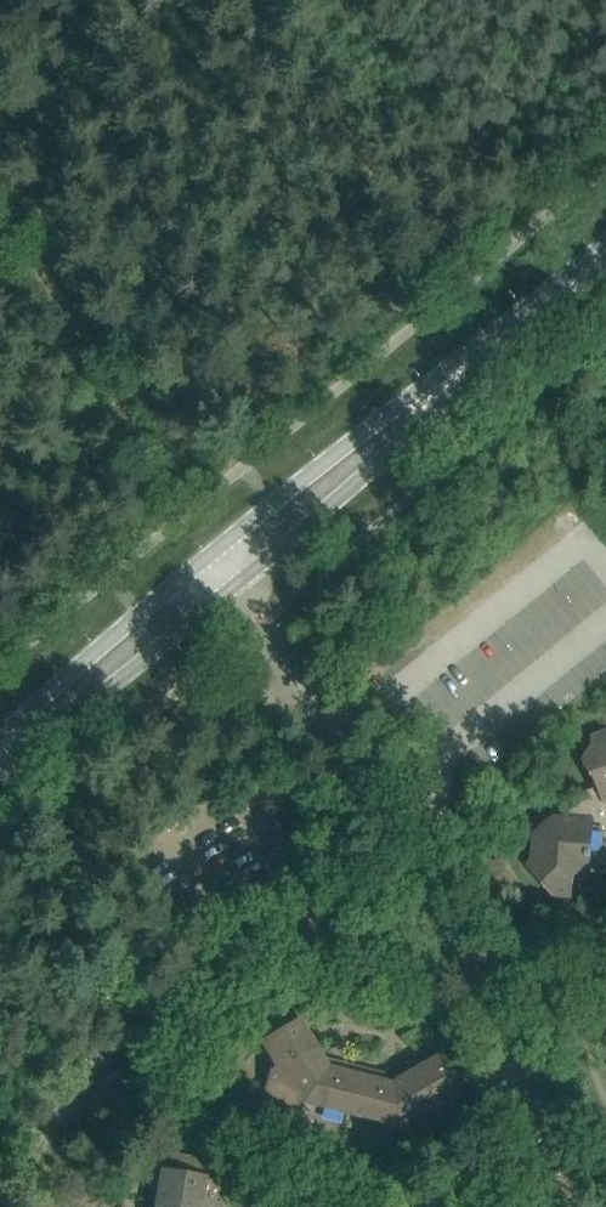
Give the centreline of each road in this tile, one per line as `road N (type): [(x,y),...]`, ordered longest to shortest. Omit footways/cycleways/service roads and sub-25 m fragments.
road 1 (residential): [(242,954),(165,832),(240,789),(329,922)]
road 2 (primary): [(234,587),(423,426),(499,343)]
road 3 (primary): [(499,343),(403,404),(208,555)]
road 4 (residential): [(242,954),(200,974),(92,1065),(0,1196)]
road 5 (primary): [(0,769),(234,587)]
road 6 (residential): [(402,864),(261,623)]
road 7 (primary): [(208,555),(0,739)]
road 8 (residential): [(598,1206),(595,1185),(480,1000)]
road 9 (residential): [(480,1000),(402,864)]
road 10 (residential): [(480,1000),(605,924)]
road 11 (primary): [(499,343),(605,257)]

